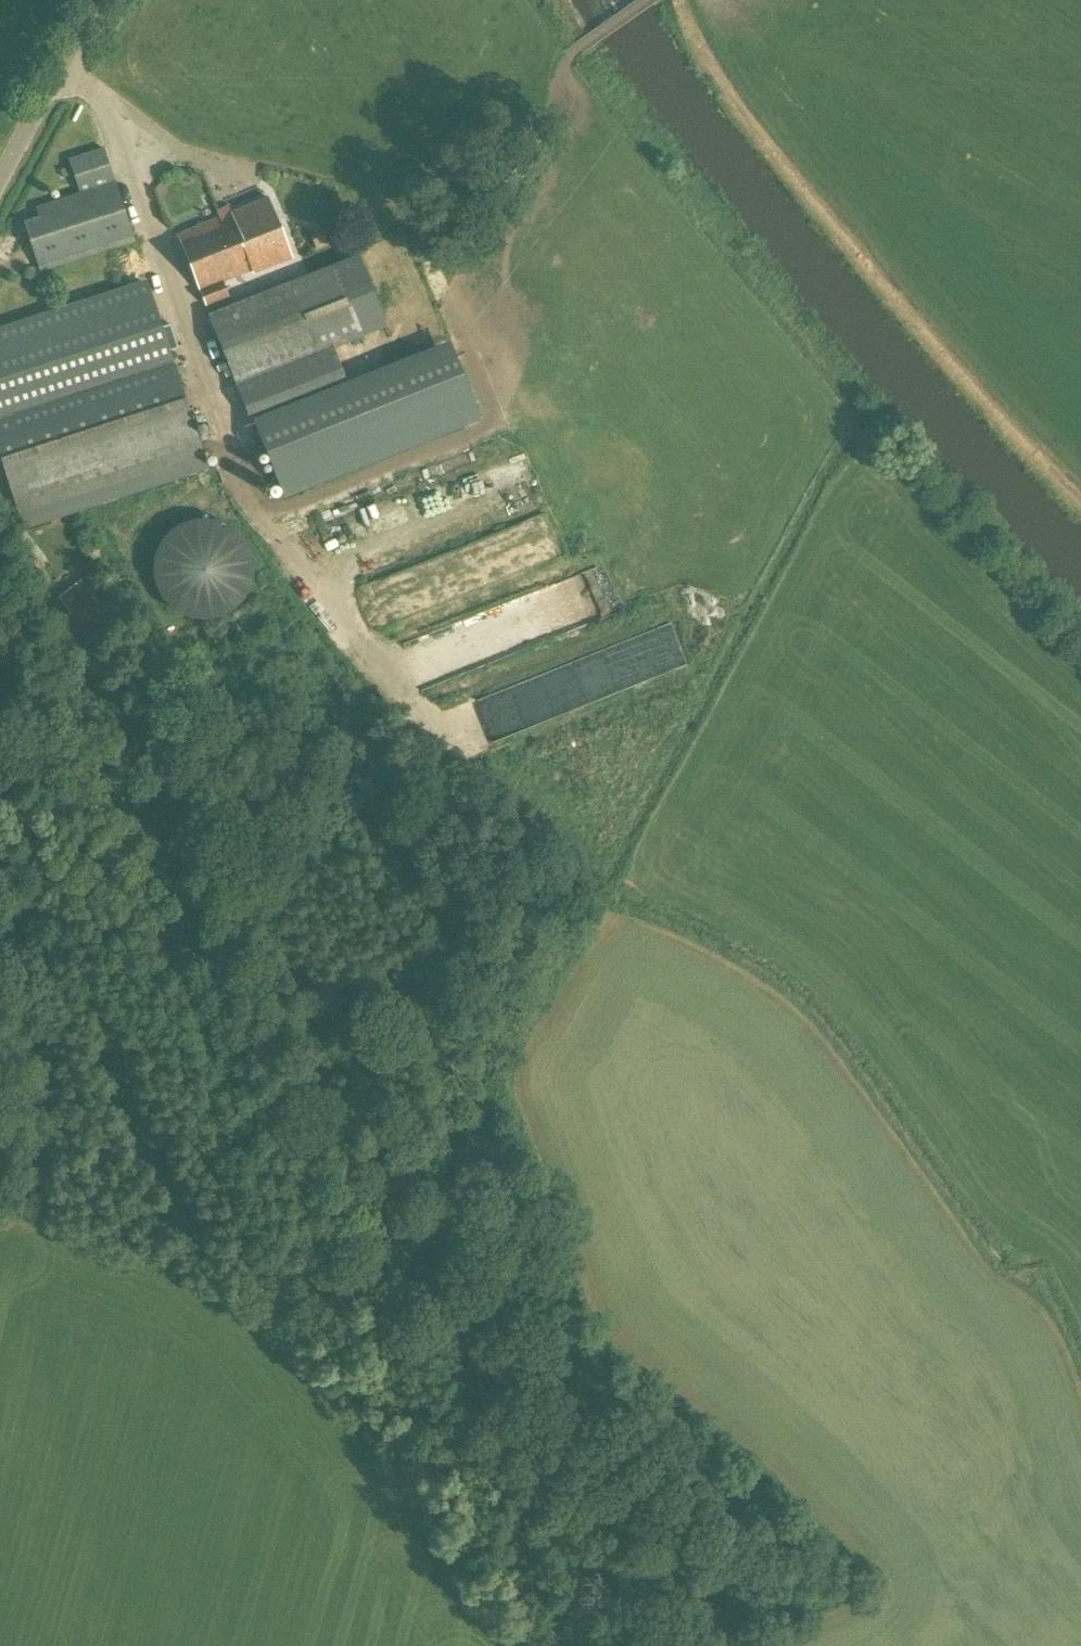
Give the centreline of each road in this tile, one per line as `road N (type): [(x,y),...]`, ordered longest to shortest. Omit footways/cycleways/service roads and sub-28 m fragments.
road 1 (unclassified): [(0,176),(94,0)]

